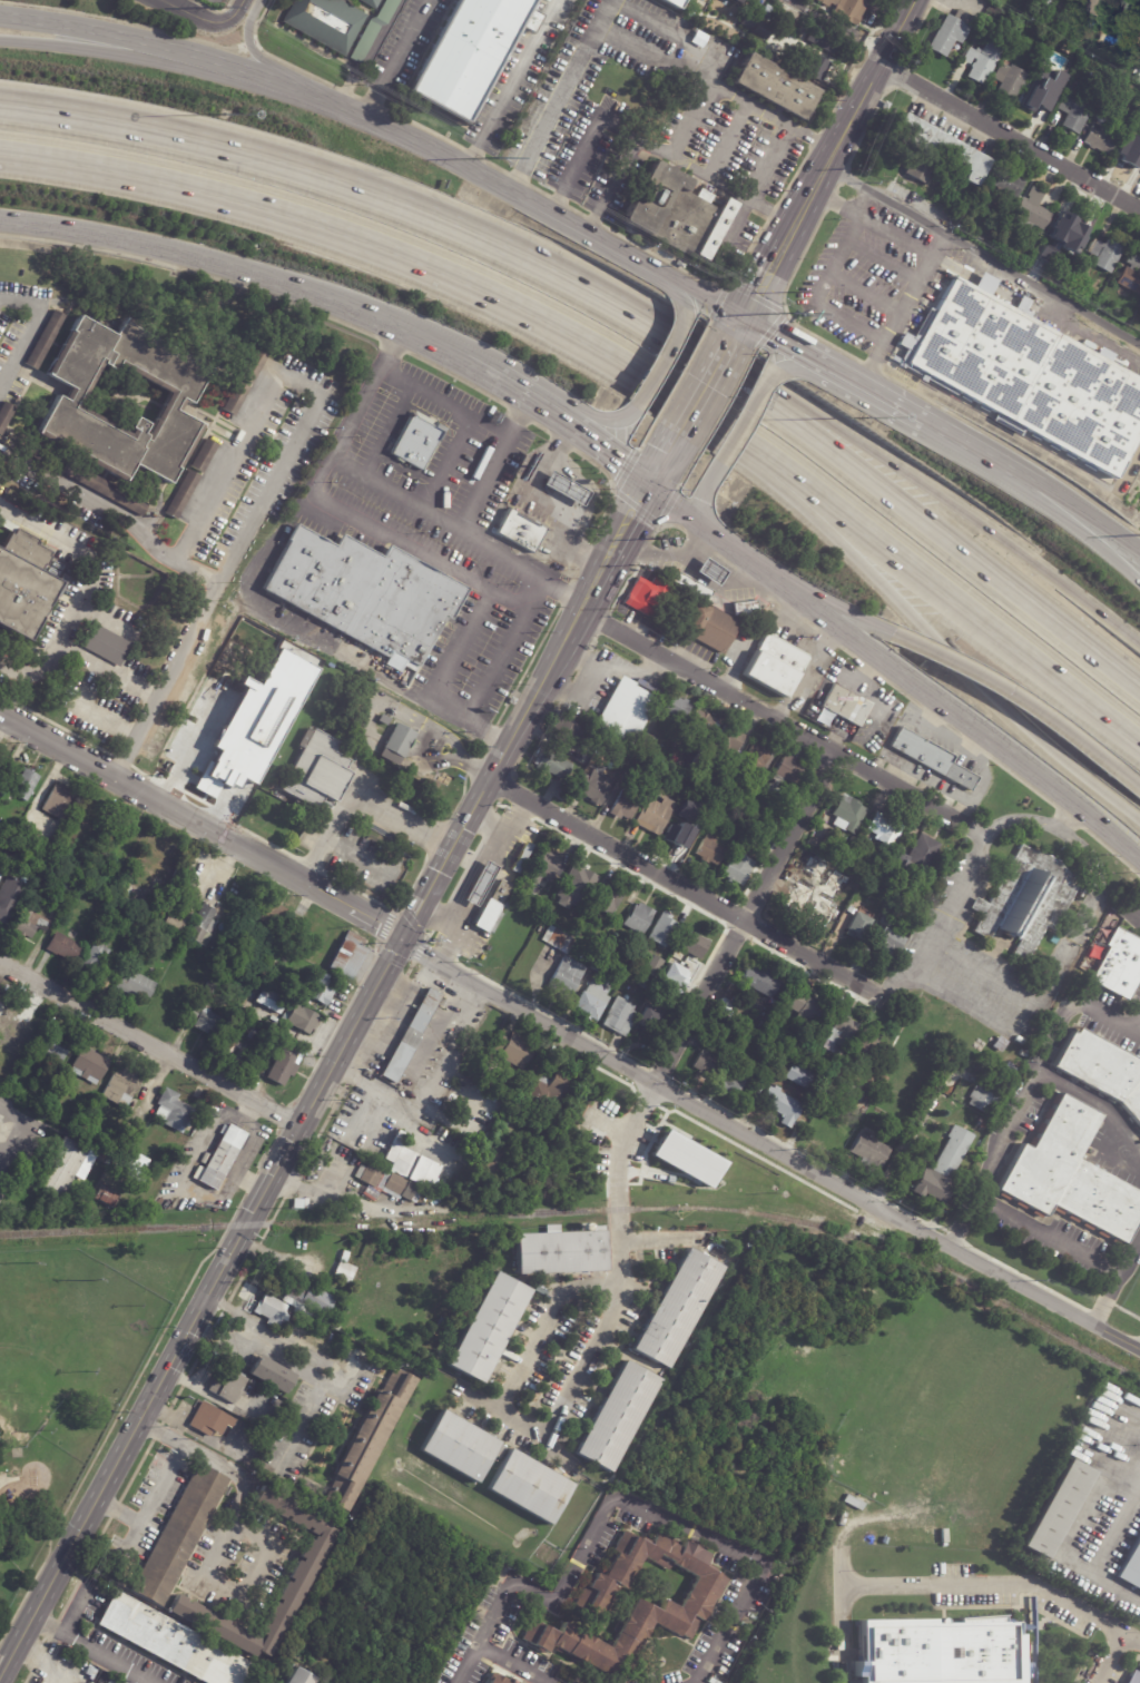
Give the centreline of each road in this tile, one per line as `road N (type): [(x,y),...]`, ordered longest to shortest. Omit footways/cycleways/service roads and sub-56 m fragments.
road 1 (secondary): [(504,764),(0,1679)]
road 2 (residential): [(403,946),(1139,1353)]
road 3 (motorway): [(751,384),(510,249),(372,194),(138,126),(0,106)]
road 4 (motorway): [(0,154),(210,196),(432,266),(577,334),(723,426)]
road 5 (secondary): [(670,278),(303,89),(120,37),(0,17)]
road 6 (motorway): [(723,426),(1011,711),(1139,820)]
road 7 (motorway): [(723,426),(804,476),(1139,740)]
road 8 (secondary): [(0,222),(198,258),(370,317),(485,377)]
road 9 (motorway): [(1139,690),(751,384)]
road 10 (residential): [(547,1682),(480,1645),(513,1583),(554,1602),(613,1503),(757,1566),(753,1579)]
road 11 (motorway): [(1139,644),(944,494),(751,384)]
road 12 (residential): [(0,726),(403,946)]
road 13 (residential): [(976,826),(831,754),(589,610)]
road 14 (residential): [(876,994),(497,777)]
road 15 (residential): [(831,754),(651,1087)]
road 16 (secondary): [(916,0),(743,317)]
road 17 (residential): [(823,166),(1139,338)]
road 18 (residential): [(302,1125),(0,964)]
road 19 (residential): [(1139,211),(882,63)]
road 20 (secondary): [(775,580),(1006,759)]
road 21 (motorway): [(896,633),(1004,688),(1139,788)]
road 22 (motorway): [(1139,588),(983,455)]
road 23 (motorway): [(196,57),(0,43)]
road 24 (secondary): [(652,489),(570,642)]
road 25 (secondary): [(1006,759),(1139,861)]
road 26 (secondary): [(570,642),(504,764)]
road 27 (motorway): [(775,580),(896,633)]

